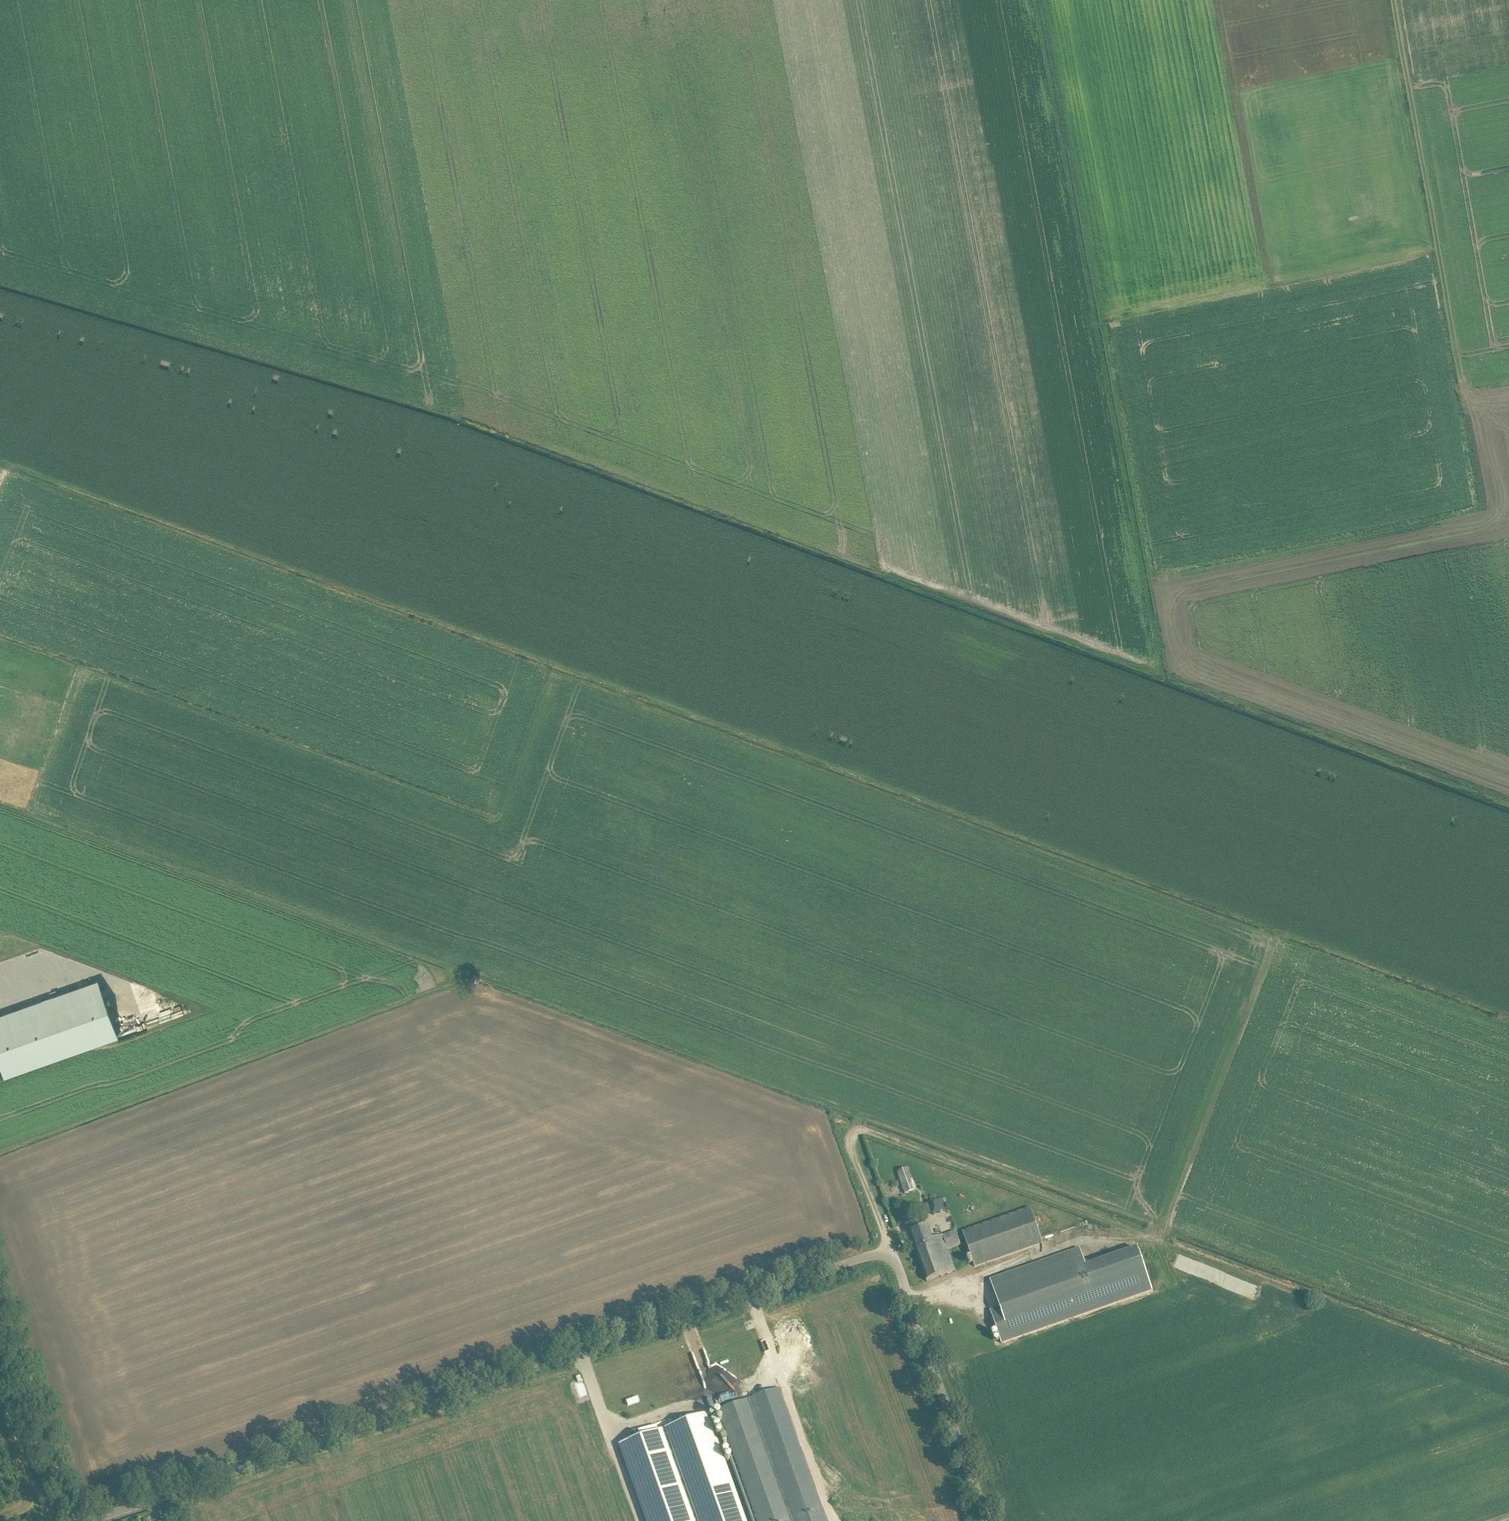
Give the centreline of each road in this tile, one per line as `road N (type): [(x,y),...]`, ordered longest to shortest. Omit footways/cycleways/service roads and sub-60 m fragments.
road 1 (unclassified): [(89,1520),(891,1249)]
road 2 (track): [(1170,1231),(1157,1240),(860,1131),(853,1151),(891,1249)]
road 3 (track): [(1460,381),(1390,0)]
road 4 (unclassified): [(988,1520),(891,1249)]
road 5 (unclassified): [(71,1520),(0,1319)]

